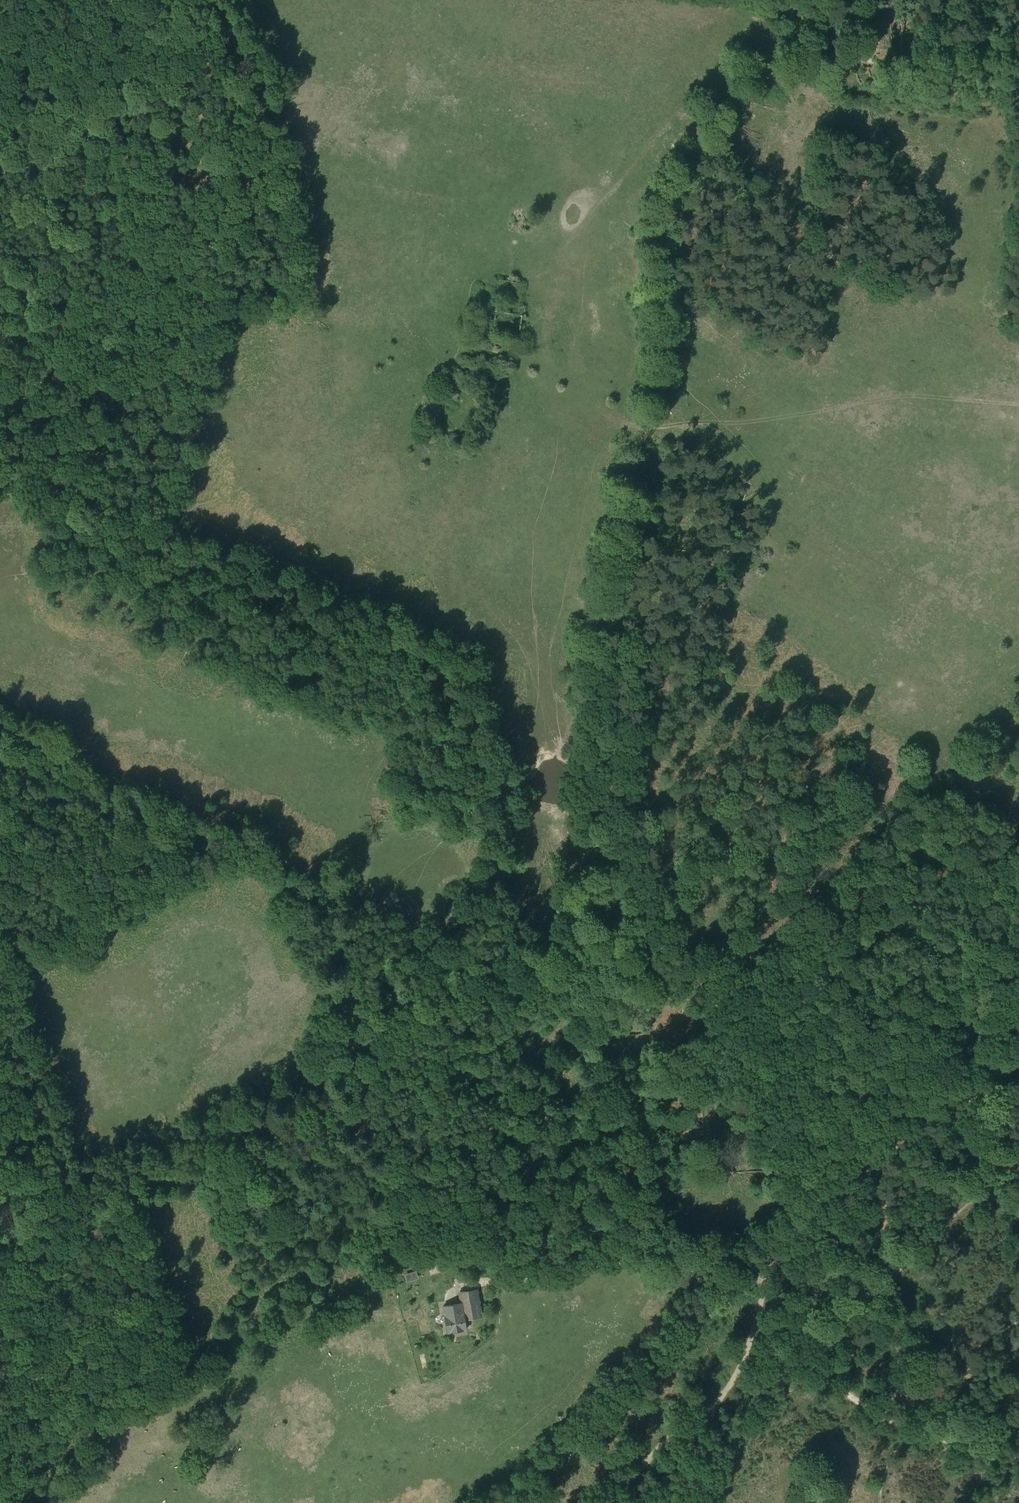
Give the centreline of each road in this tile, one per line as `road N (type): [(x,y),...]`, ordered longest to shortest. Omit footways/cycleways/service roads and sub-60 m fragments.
road 1 (track): [(1018,1022),(976,1048),(786,1230),(740,1368)]
road 2 (track): [(791,0),(810,49),(1018,82)]
road 3 (track): [(740,1368),(722,1397),(604,1502)]

